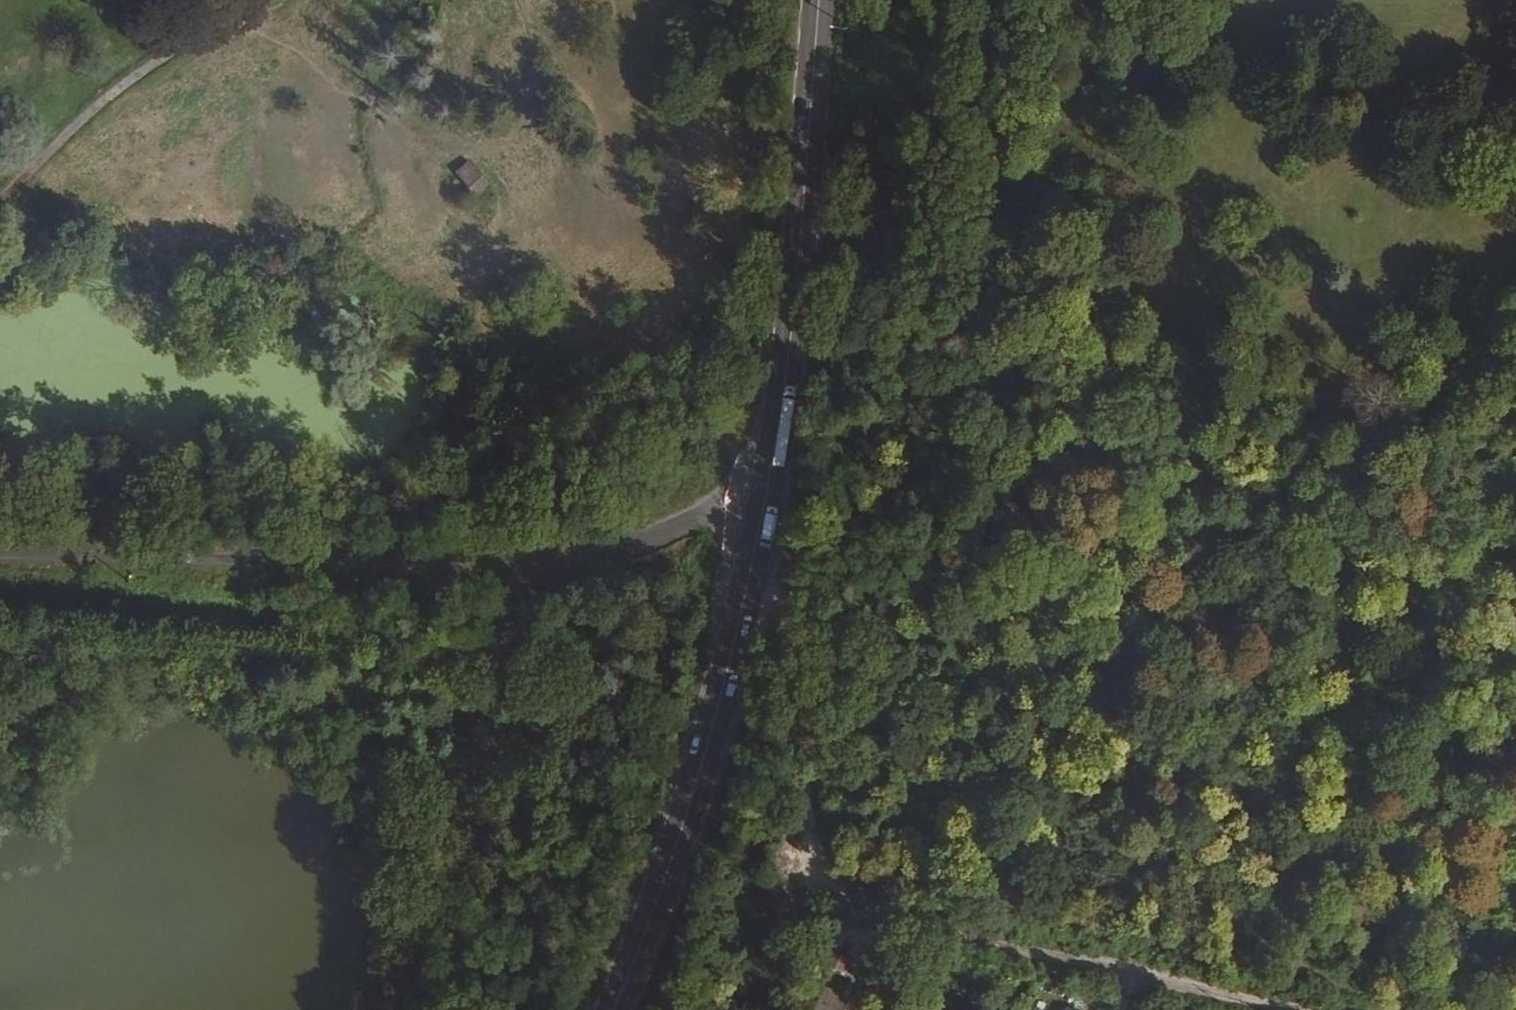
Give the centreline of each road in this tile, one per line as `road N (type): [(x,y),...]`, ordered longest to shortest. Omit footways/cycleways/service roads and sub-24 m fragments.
road 1 (track): [(1345,1009),(875,915),(833,878),(809,815),(772,479)]
road 2 (unclassified): [(772,479),(703,527),(618,565),(518,581),(0,571)]
road 3 (primary): [(772,479),(655,927),(614,1009)]
road 4 (primary): [(833,0),(827,131),(772,479)]
road 5 (track): [(0,180),(131,62),(242,0)]

